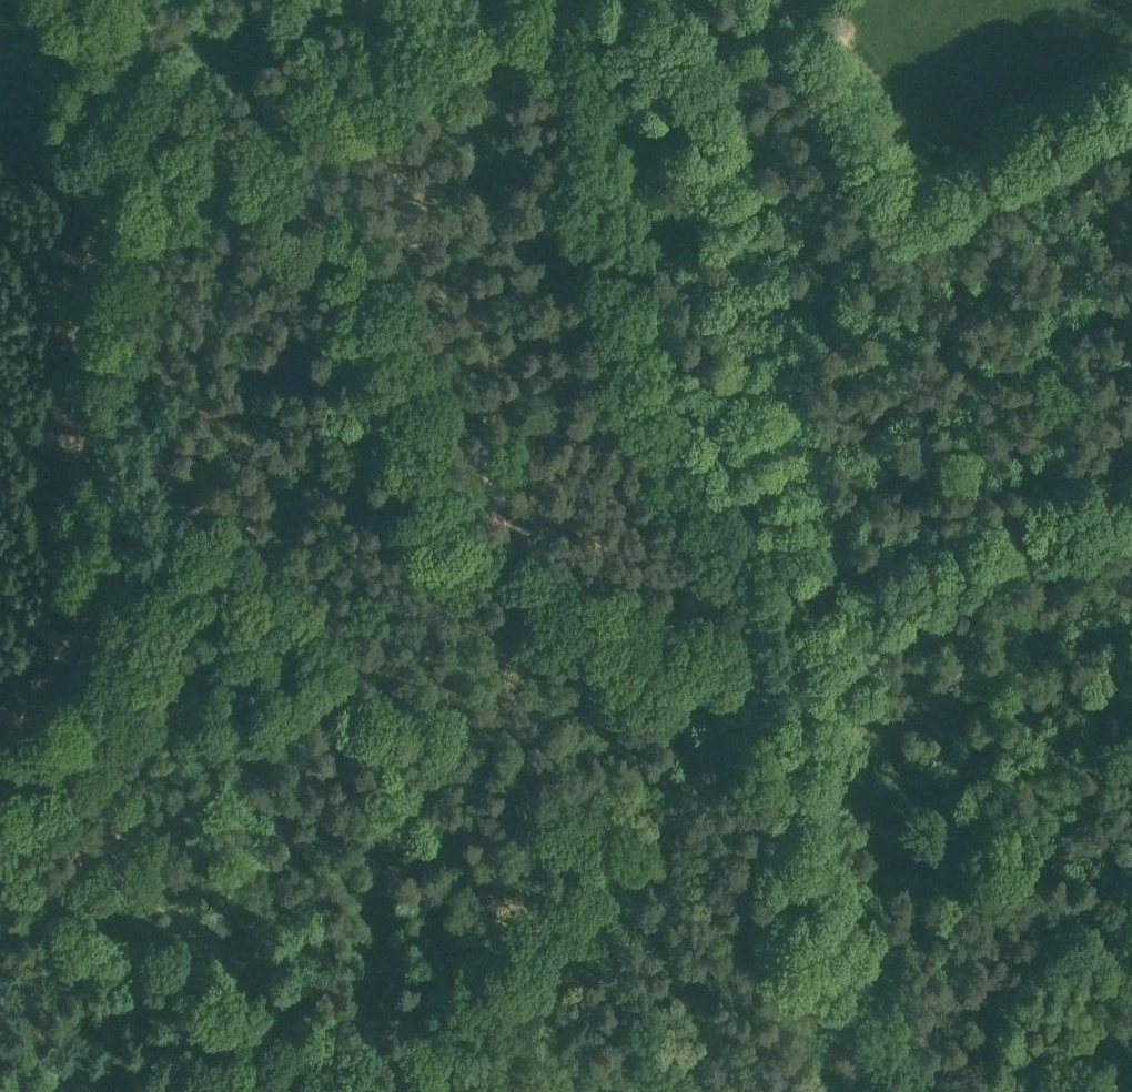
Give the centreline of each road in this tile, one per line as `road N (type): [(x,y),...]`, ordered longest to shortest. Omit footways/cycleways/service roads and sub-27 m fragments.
road 1 (track): [(417,1091),(665,792),(777,643),(812,629),(741,360),(718,157),(665,39),(686,0)]
road 2 (track): [(665,39),(509,31),(321,100),(240,152),(345,245),(403,356),(412,442),(483,529),(576,599),(777,643)]
road 3 (track): [(0,738),(100,646),(105,615),(90,379),(130,76),(78,39),(48,0)]
road 4 (track): [(816,1042),(797,877),(812,629)]
road 5 (track): [(1131,494),(812,629)]
road 6 (track): [(240,152),(130,76)]

